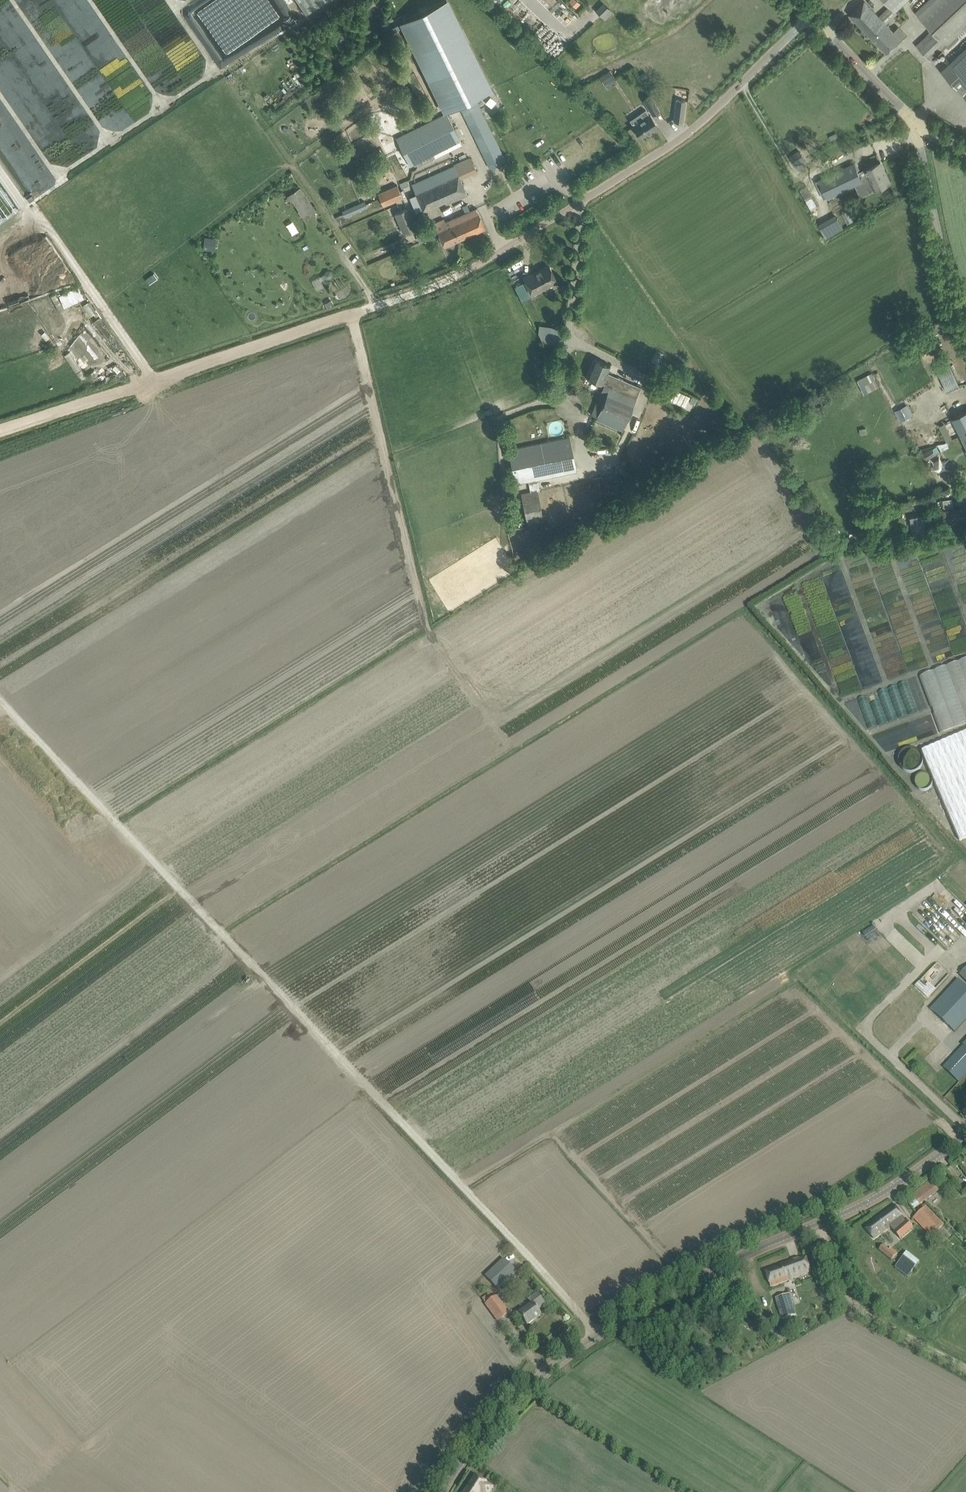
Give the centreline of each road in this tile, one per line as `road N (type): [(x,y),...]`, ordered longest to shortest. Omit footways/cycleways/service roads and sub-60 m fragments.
road 1 (track): [(597,1335),(0,700)]
road 2 (tertiary): [(443,1491),(510,1404),(573,1351),(737,1258),(870,1200),(965,1135)]
road 3 (track): [(0,431),(408,295),(482,263)]
road 4 (unclassified): [(482,263),(691,130),(809,15)]
road 5 (track): [(965,1369),(853,1301),(820,1222)]
road 6 (unclassified): [(965,324),(946,269),(918,124)]
road 7 (track): [(0,980),(155,863)]
road 8 (unclassified): [(918,124),(809,15)]

